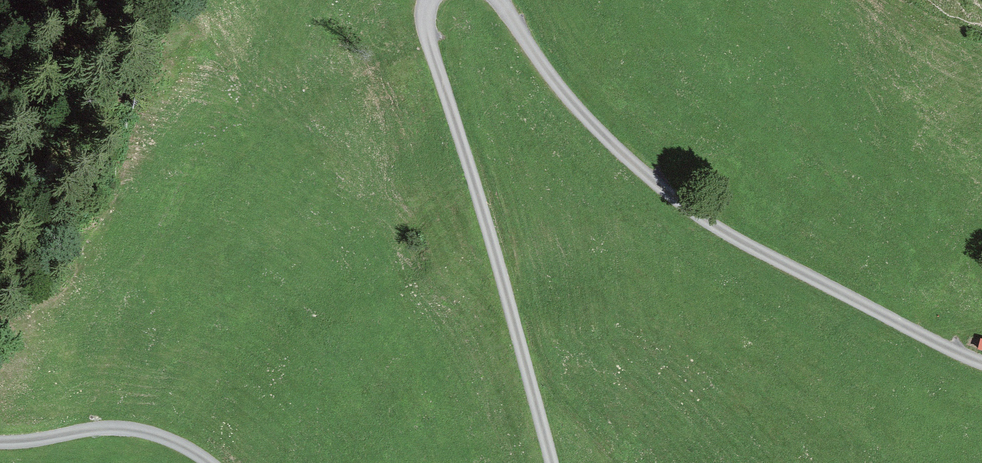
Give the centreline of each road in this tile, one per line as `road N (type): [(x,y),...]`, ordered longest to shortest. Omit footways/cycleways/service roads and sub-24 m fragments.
road 1 (track): [(500,0),(598,129),(677,198),(740,240),(981,362)]
road 2 (track): [(552,462),(425,25),(429,0)]
road 3 (track): [(0,442),(130,428),(207,462)]

